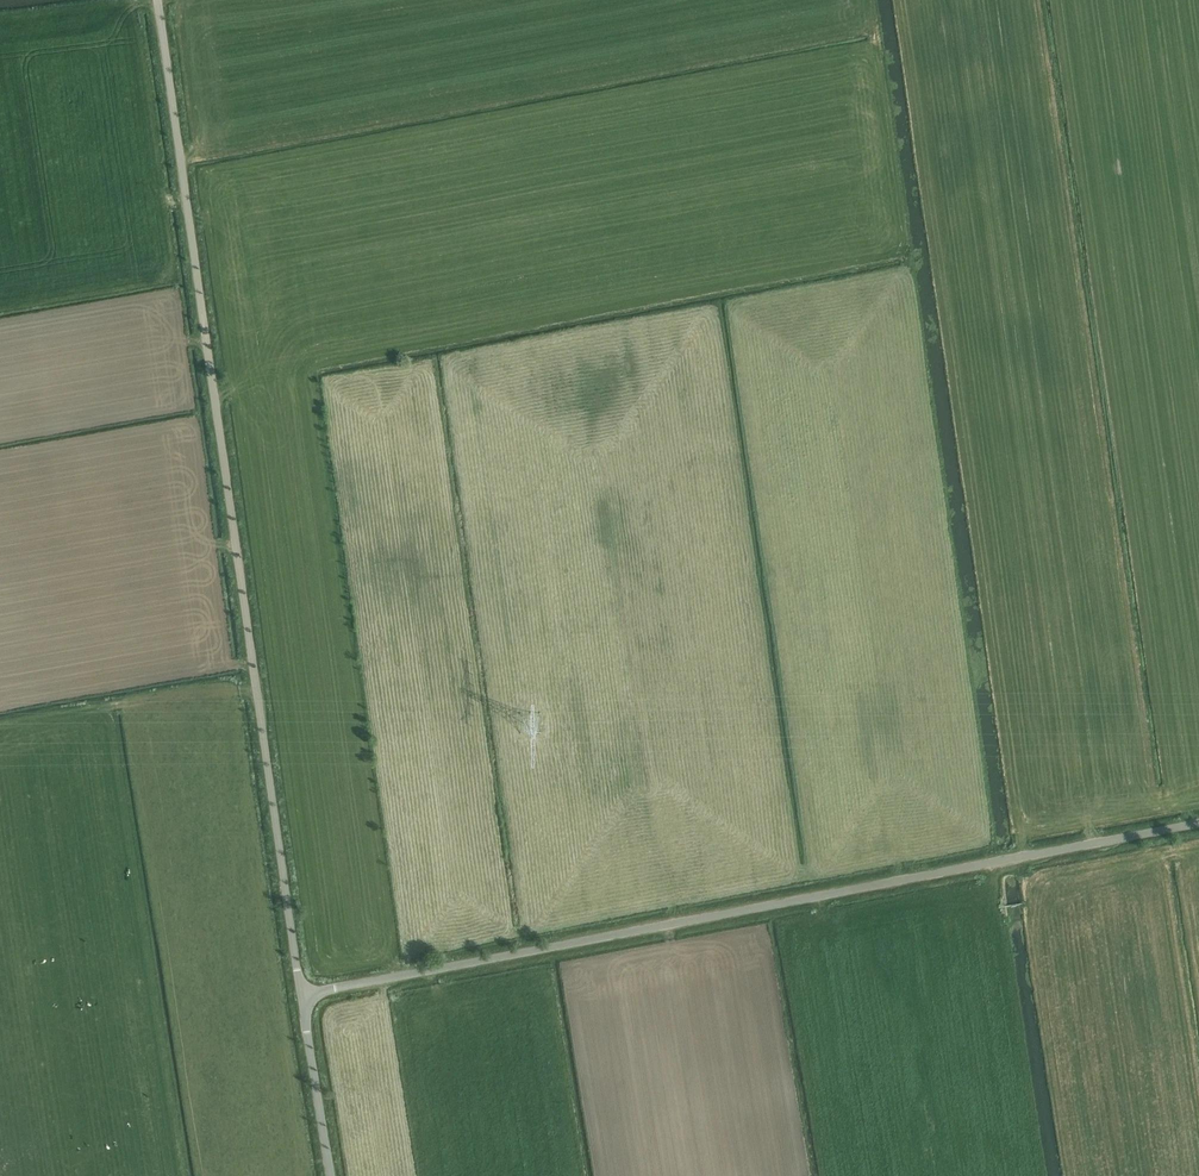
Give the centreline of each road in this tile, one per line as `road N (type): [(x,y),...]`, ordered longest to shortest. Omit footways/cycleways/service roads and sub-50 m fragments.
road 1 (unclassified): [(300,994),(158,0)]
road 2 (unclassified): [(300,994),(1198,824)]
road 3 (track): [(0,722),(255,680)]
road 4 (unclassified): [(331,1175),(300,994)]

